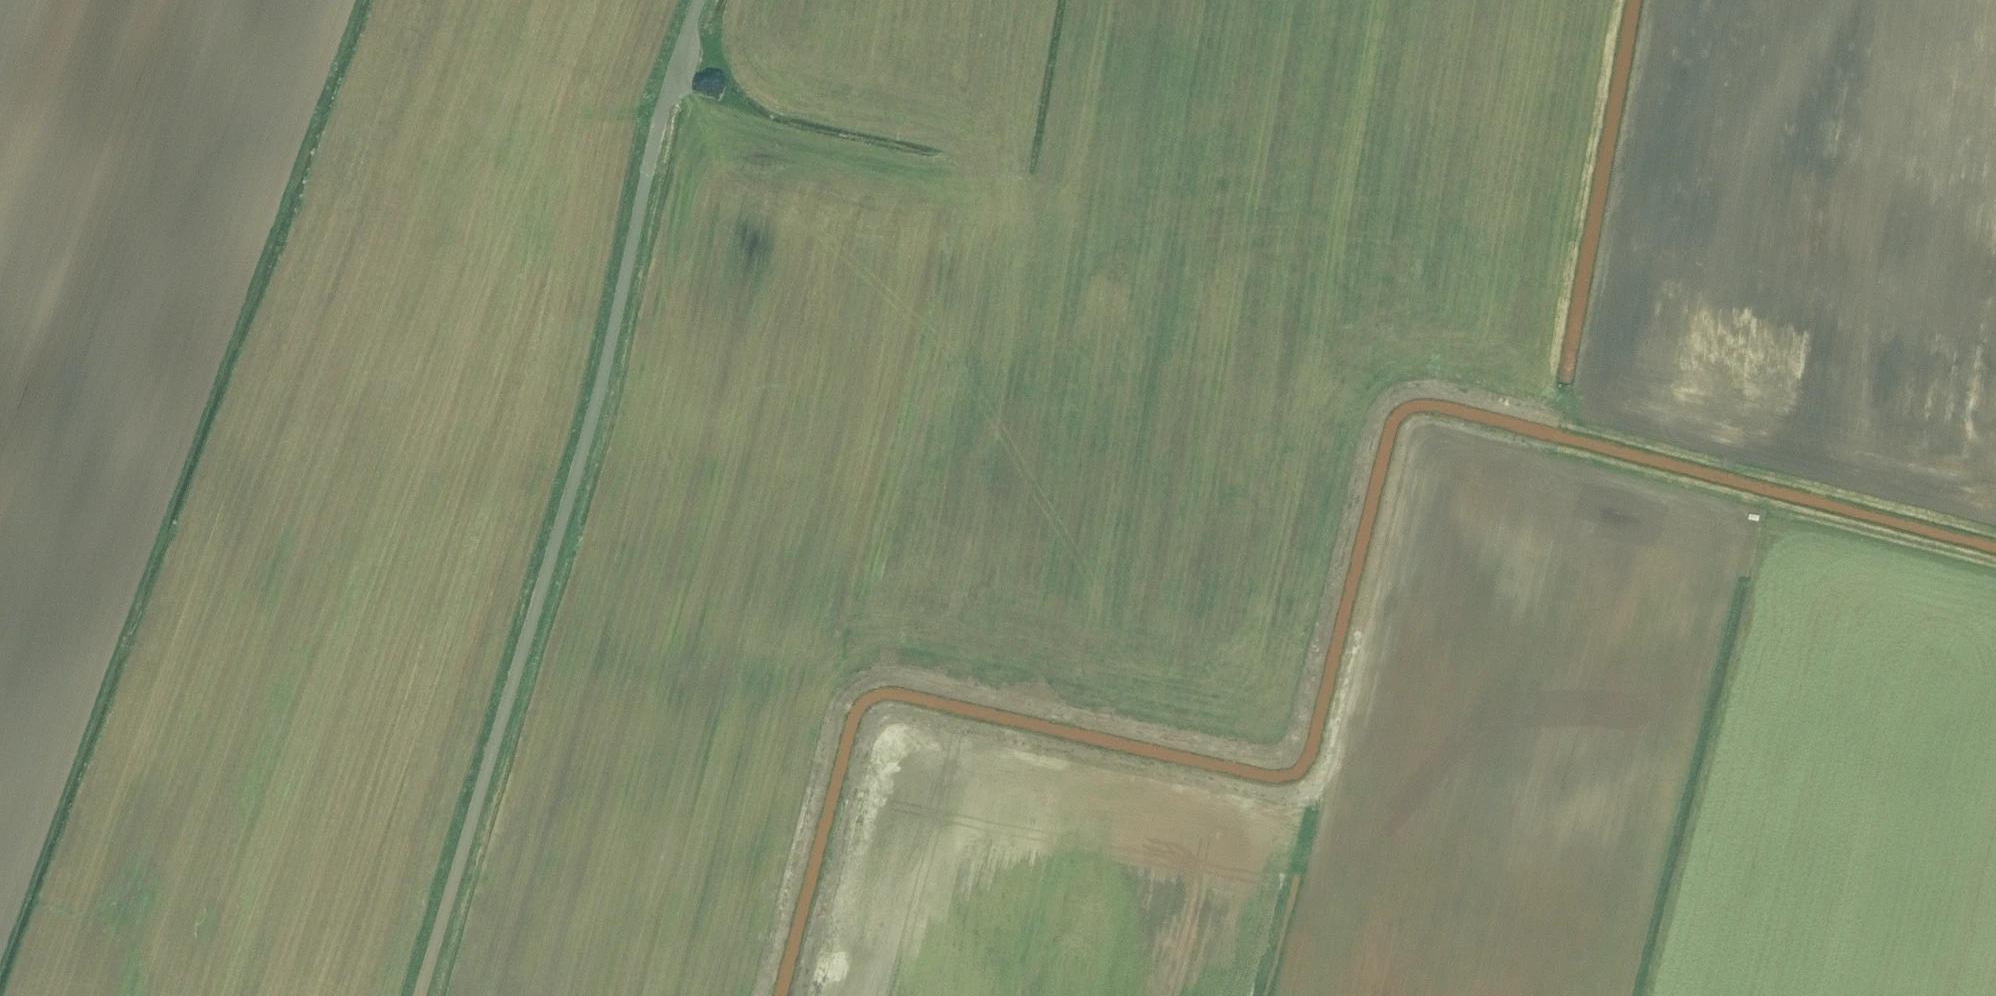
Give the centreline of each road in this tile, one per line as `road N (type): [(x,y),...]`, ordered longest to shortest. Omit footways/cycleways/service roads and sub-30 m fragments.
road 1 (unclassified): [(418,995),(585,443),(661,116),(699,0)]
road 2 (track): [(661,116),(925,176)]

